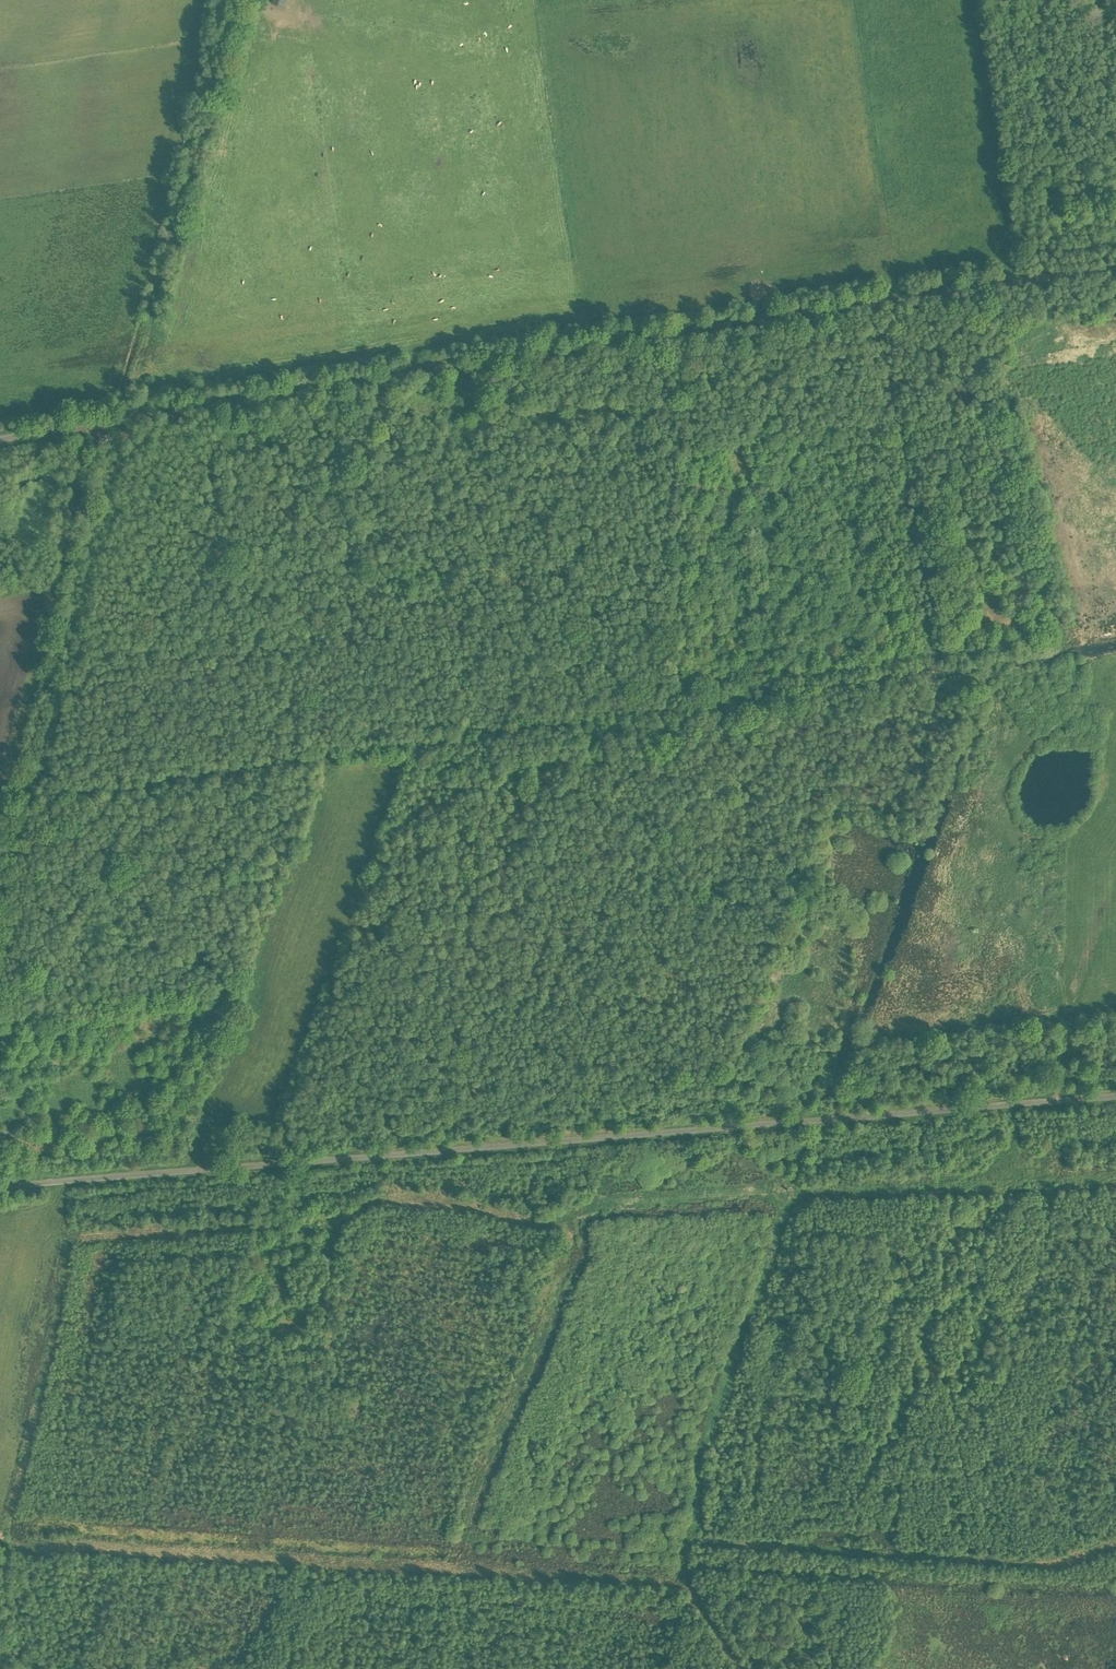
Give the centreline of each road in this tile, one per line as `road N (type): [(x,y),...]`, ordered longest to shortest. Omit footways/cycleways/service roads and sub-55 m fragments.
road 1 (unclassified): [(0,435),(1115,264)]
road 2 (track): [(0,1186),(1115,1097)]

